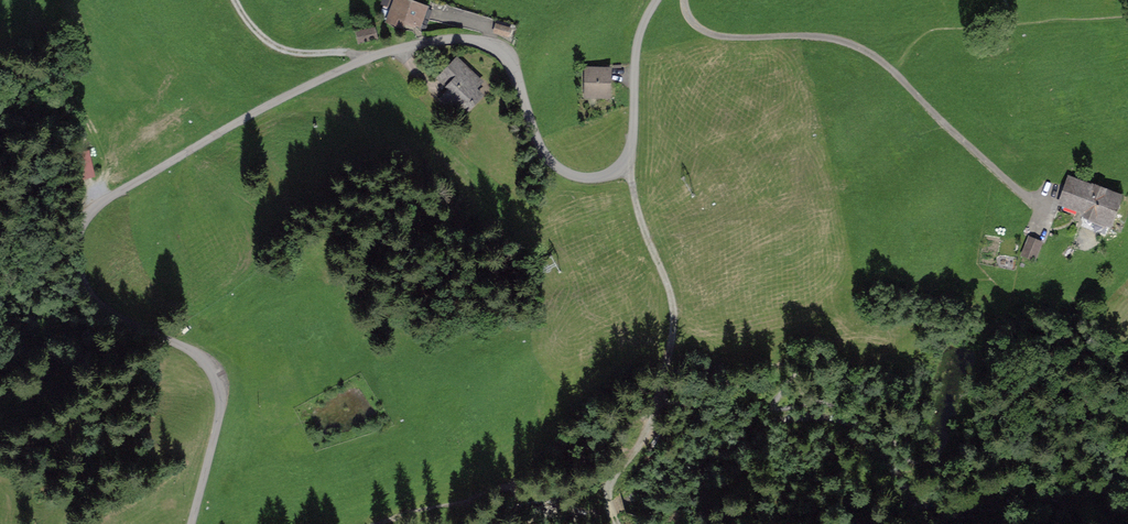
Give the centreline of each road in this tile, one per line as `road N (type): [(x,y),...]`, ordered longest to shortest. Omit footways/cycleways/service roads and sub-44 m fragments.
road 1 (residential): [(659,0),(640,32),(632,150),(614,172),(580,177),(557,167),(540,147),(508,54),(488,41),(449,37),(367,58),(90,211),(71,245),(87,292),(111,316),(182,348),(219,378),(220,418),(192,523)]
road 2 (track): [(627,162),(674,315),(657,408)]
road 3 (track): [(657,408),(608,495),(618,523)]

